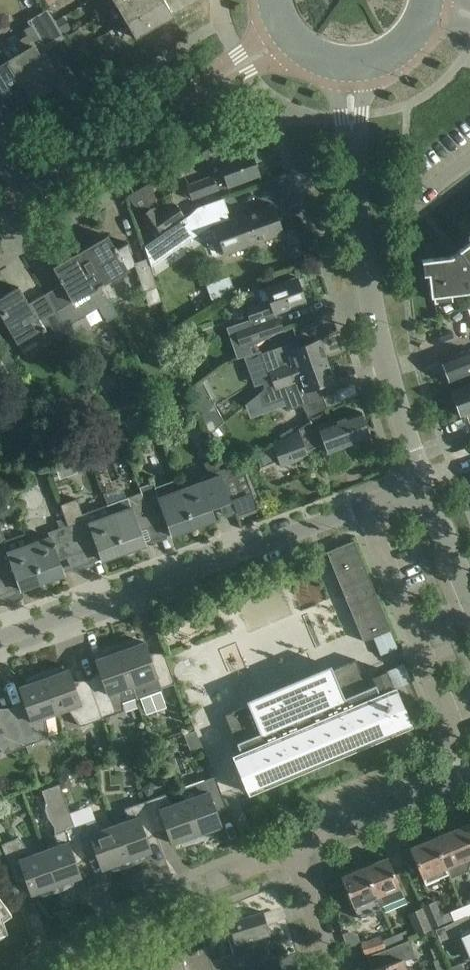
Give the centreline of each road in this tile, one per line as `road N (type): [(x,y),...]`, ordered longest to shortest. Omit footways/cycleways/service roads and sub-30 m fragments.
road 1 (residential): [(0,633),(424,484)]
road 2 (residential): [(424,484),(378,331),(358,209),(349,67)]
road 3 (unclassified): [(0,209),(290,39)]
road 4 (residential): [(39,969),(88,937),(289,847)]
road 5 (residential): [(289,847),(469,774)]
road 6 (residential): [(328,969),(289,847)]

